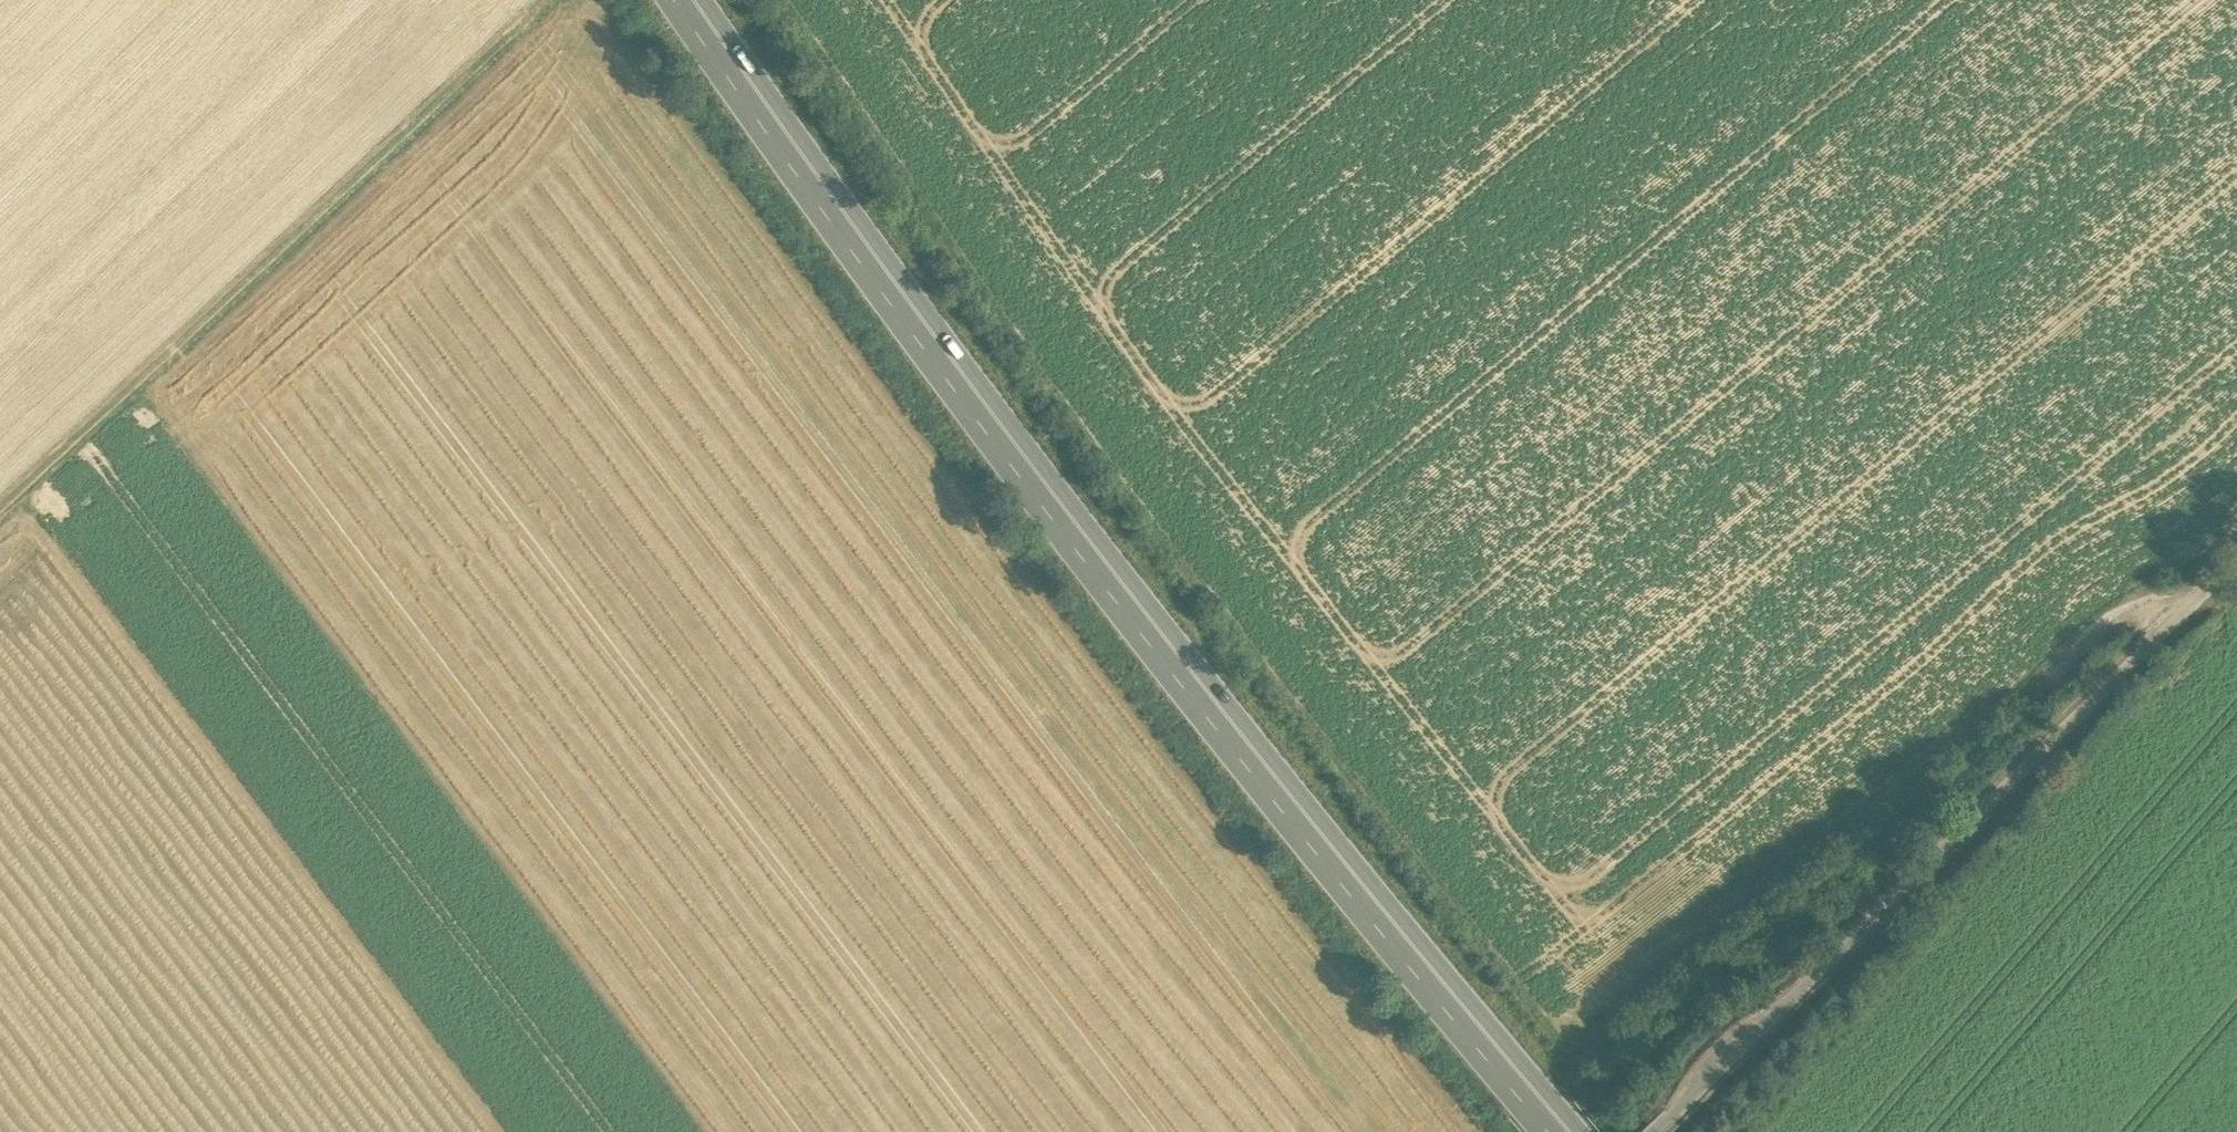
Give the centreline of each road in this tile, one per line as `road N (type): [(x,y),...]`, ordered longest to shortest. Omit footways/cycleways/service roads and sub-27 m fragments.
road 1 (track): [(2164,632),(2134,616),(2081,648),(1949,782),(1729,982),(1654,1043),(1605,1068),(1487,938),(1148,505),(970,263),(792,0)]
road 2 (trunk): [(685,0),(962,388),(1364,897),(1561,1131)]
road 3 (track): [(1652,1131),(2236,562)]
road 4 (track): [(554,0),(0,514)]

